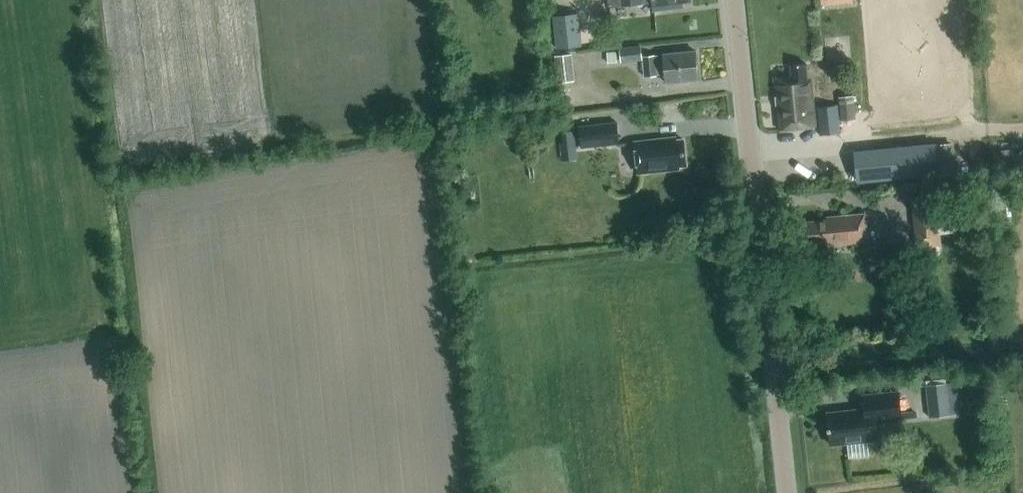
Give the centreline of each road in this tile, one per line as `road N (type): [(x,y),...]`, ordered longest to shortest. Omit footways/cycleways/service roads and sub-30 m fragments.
road 1 (tertiary): [(787,492),(735,0)]

